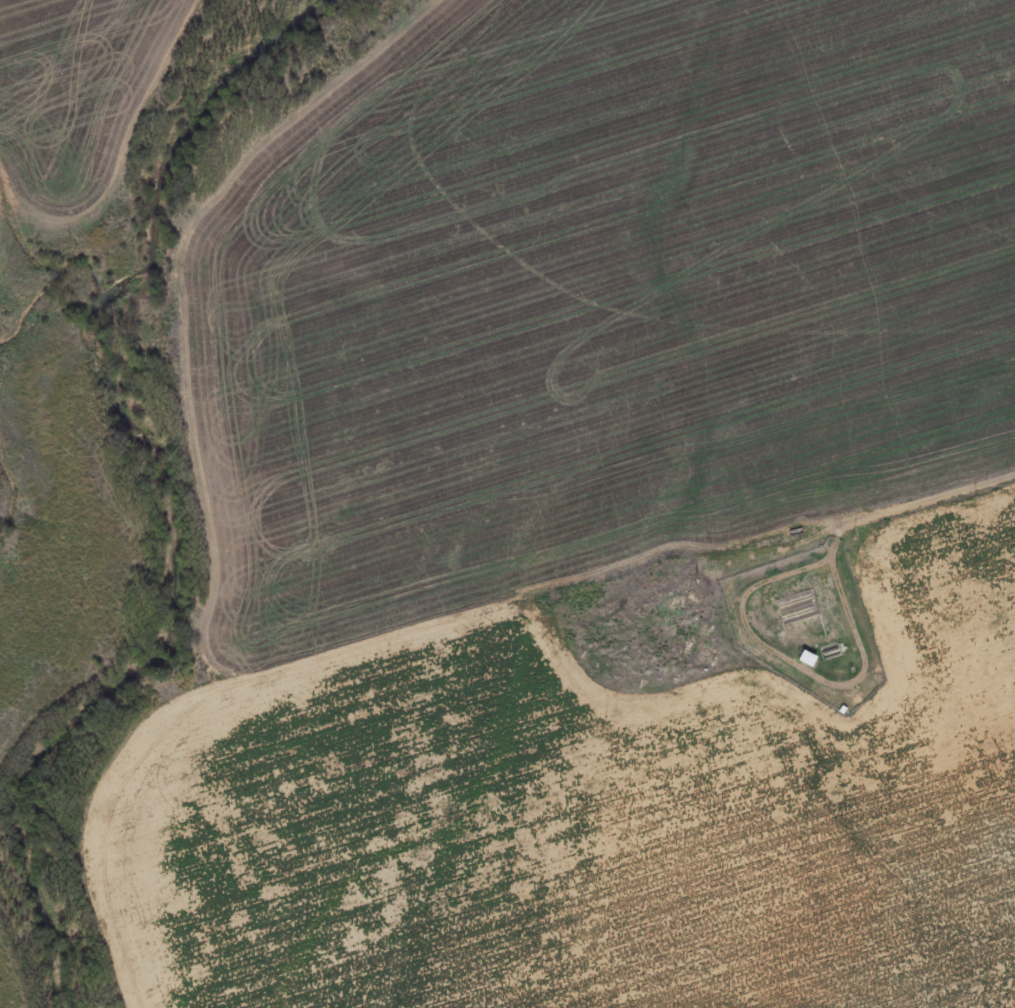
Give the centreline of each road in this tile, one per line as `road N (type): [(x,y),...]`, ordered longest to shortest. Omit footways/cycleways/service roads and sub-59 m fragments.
road 1 (residential): [(1014,495),(800,556),(749,601)]

